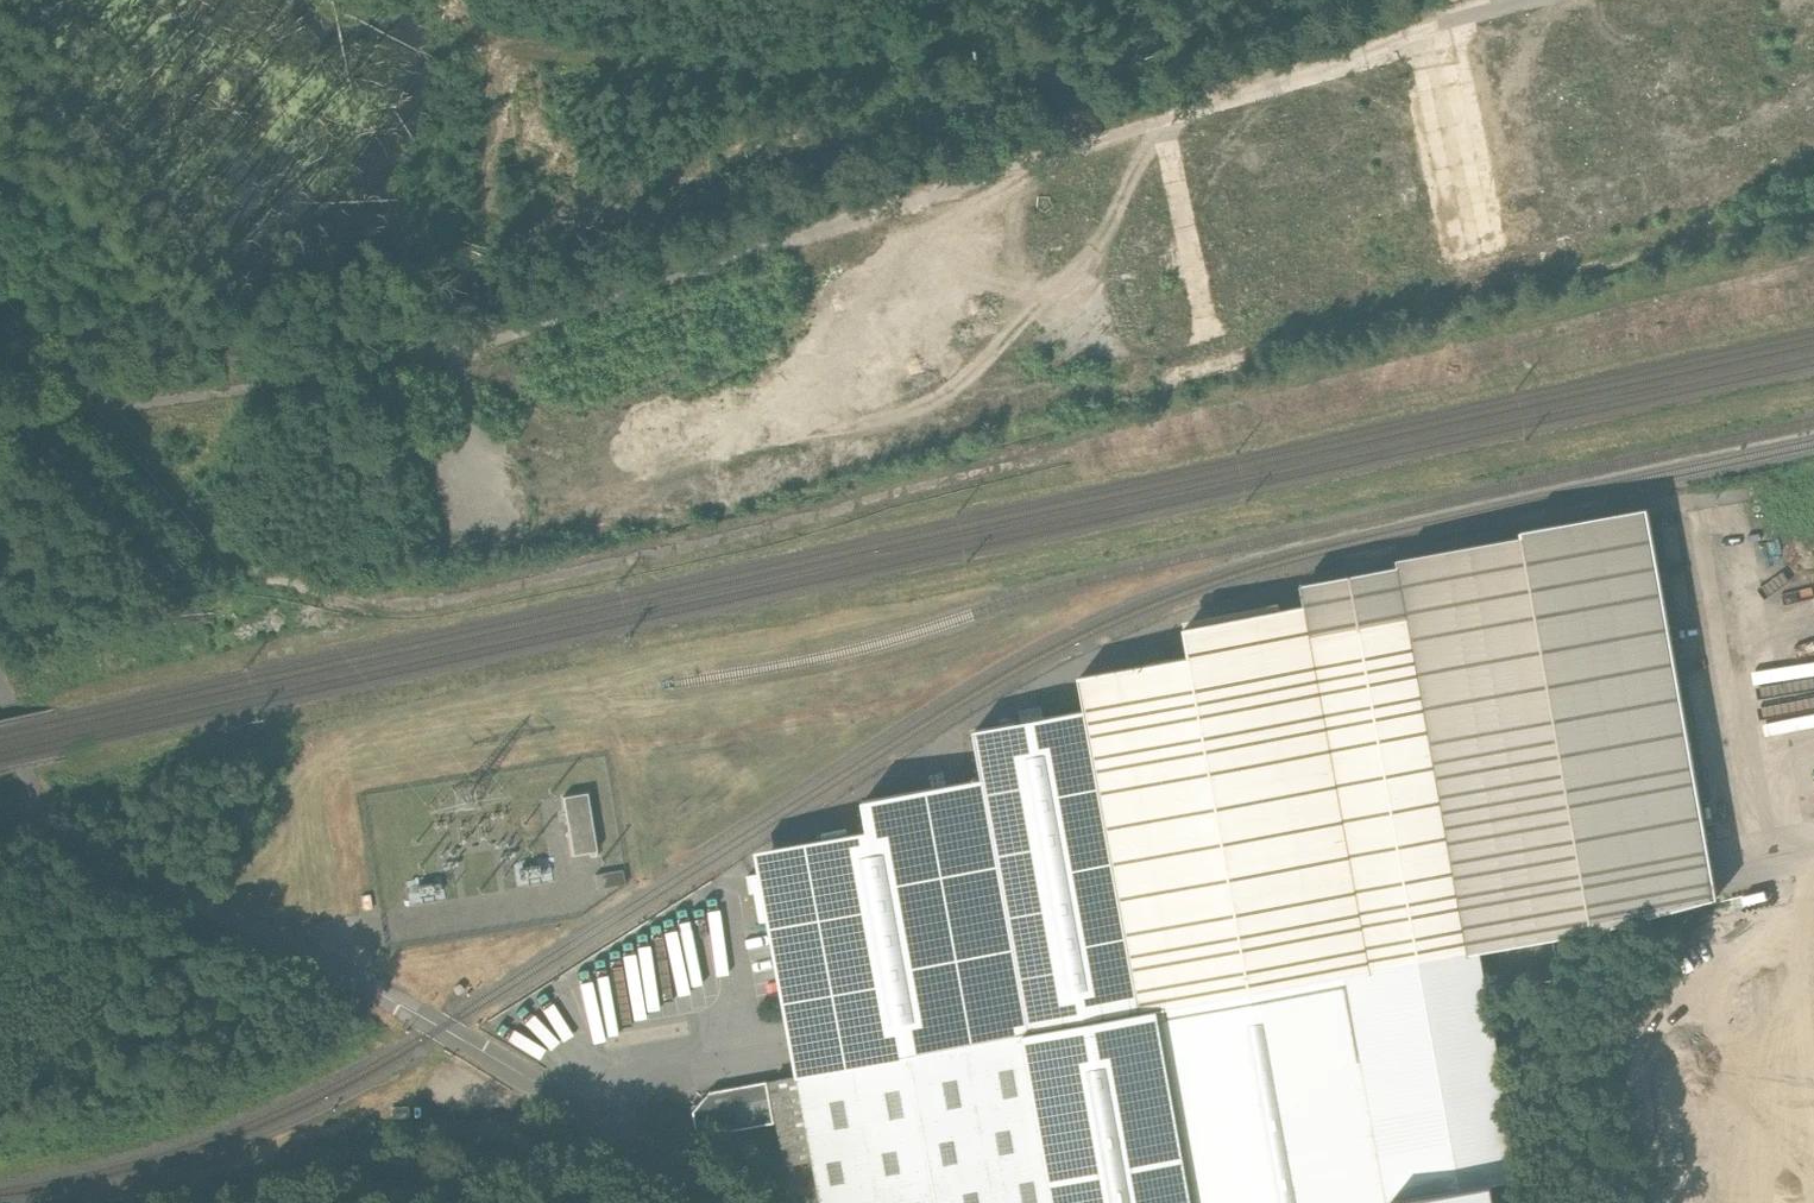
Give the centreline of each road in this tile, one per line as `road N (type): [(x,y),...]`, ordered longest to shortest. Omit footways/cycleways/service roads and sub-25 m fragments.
road 1 (track): [(0,425),(98,414),(153,451),(255,547),(370,576),(683,524),(1813,251)]
road 2 (unclassified): [(0,688),(37,800),(54,818),(208,909),(441,1028),(541,1089),(693,1202)]
road 3 (track): [(448,1202),(617,1145)]

